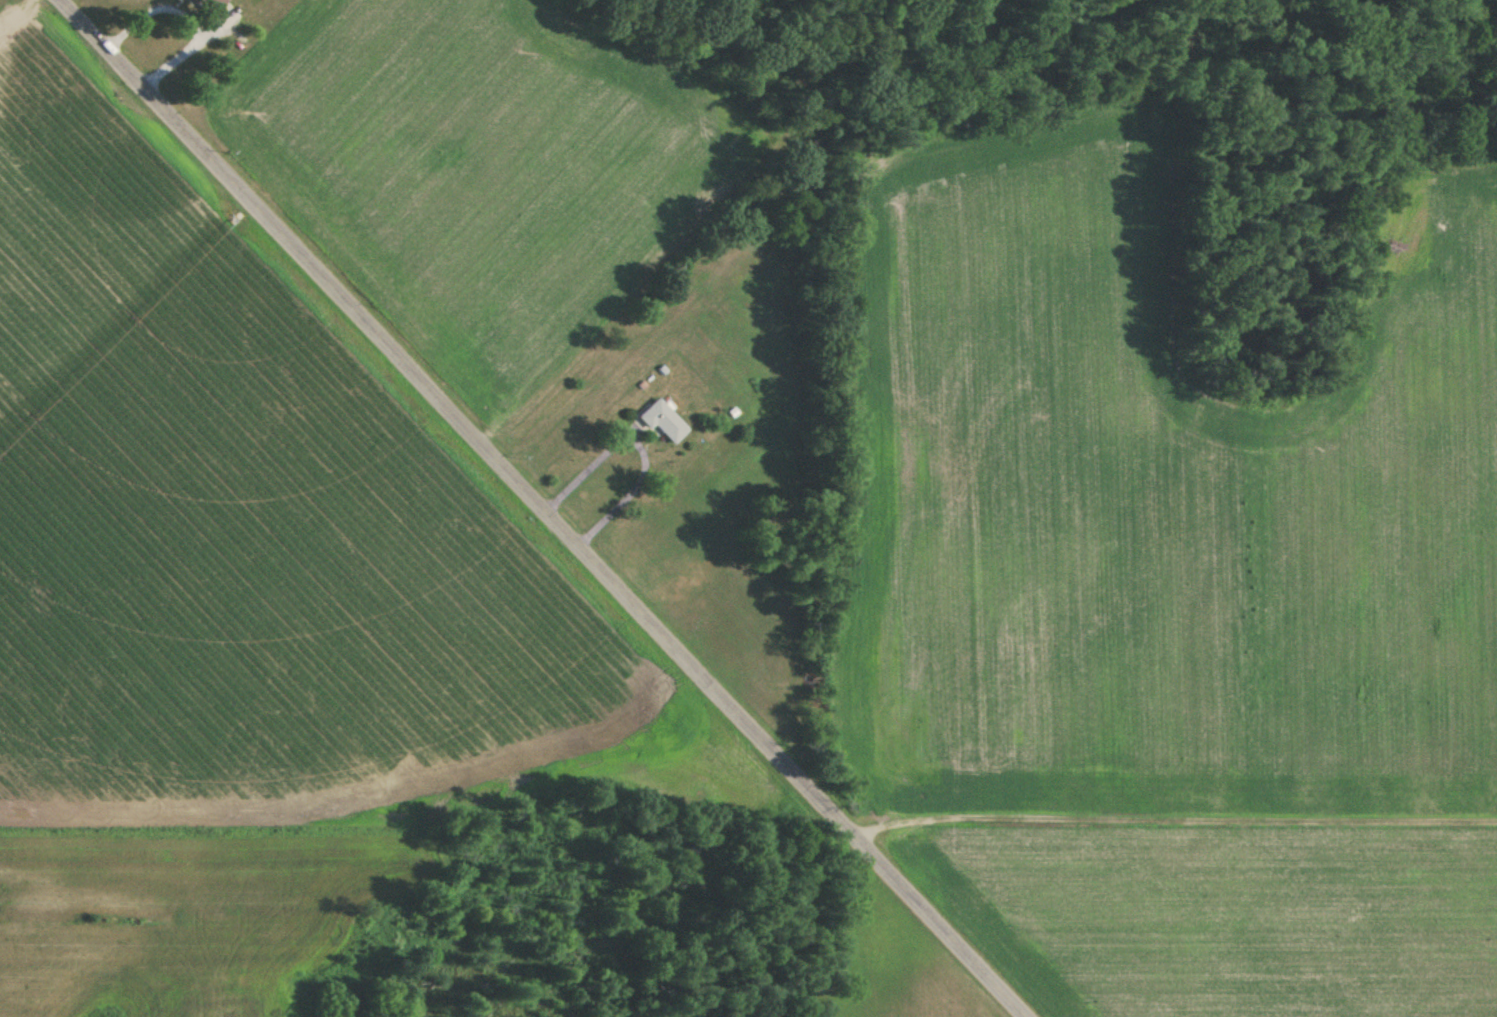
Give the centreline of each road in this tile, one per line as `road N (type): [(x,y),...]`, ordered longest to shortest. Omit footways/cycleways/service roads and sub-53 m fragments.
road 1 (residential): [(1030,1016),(61,0)]

